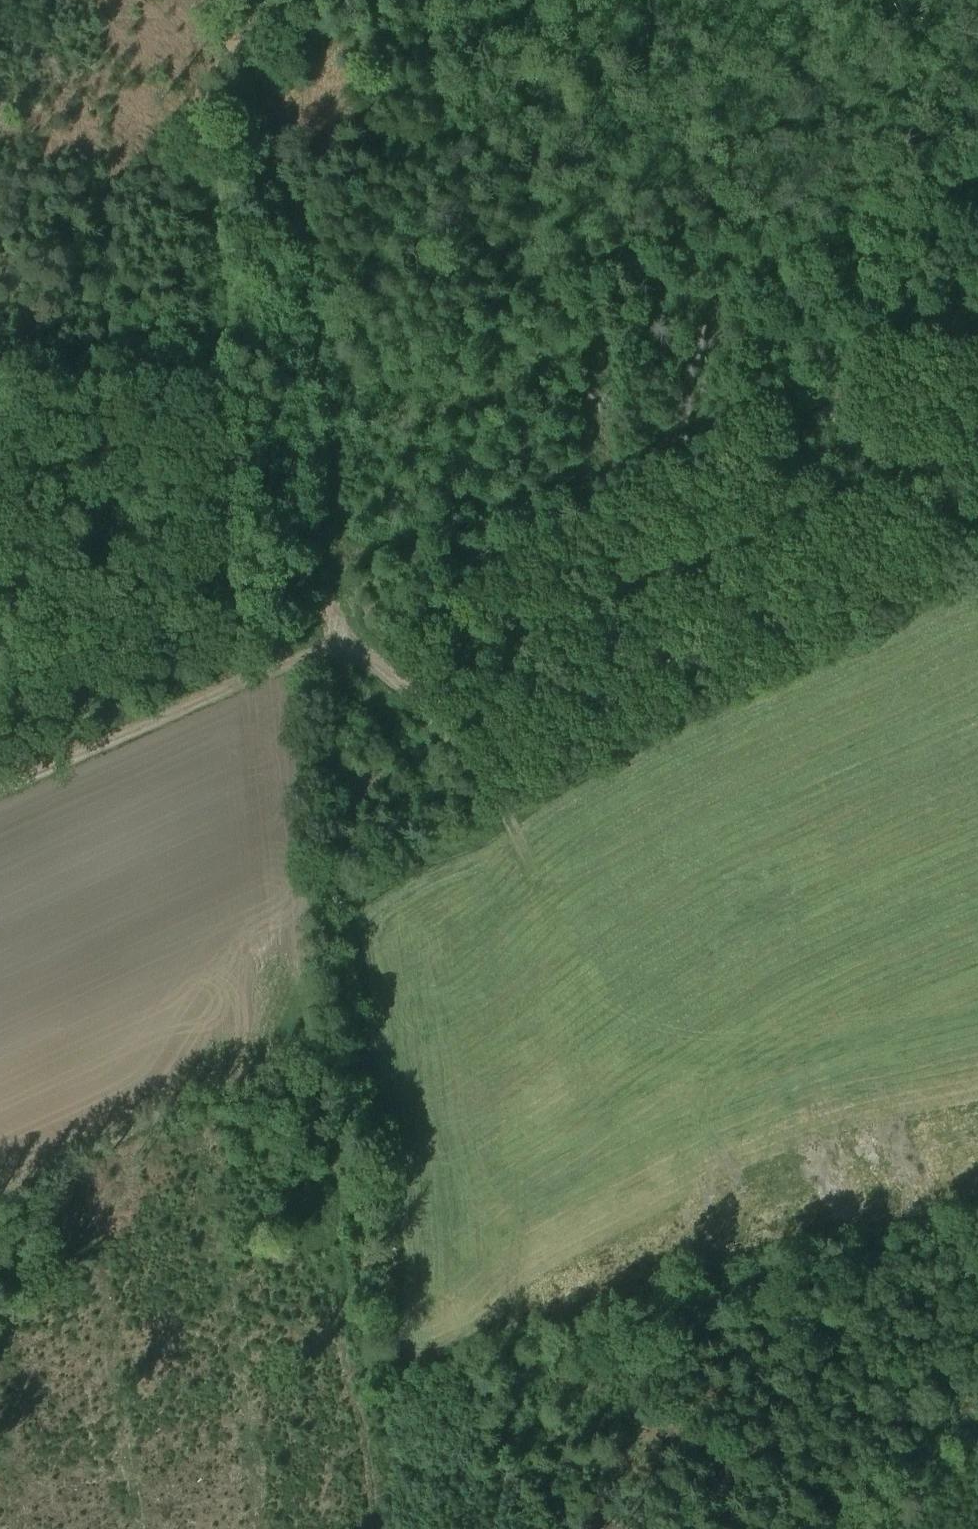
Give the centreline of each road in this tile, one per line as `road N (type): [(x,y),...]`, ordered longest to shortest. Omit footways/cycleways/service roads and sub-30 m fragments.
road 1 (track): [(0,786),(289,661),(349,656),(410,695),(503,815)]

